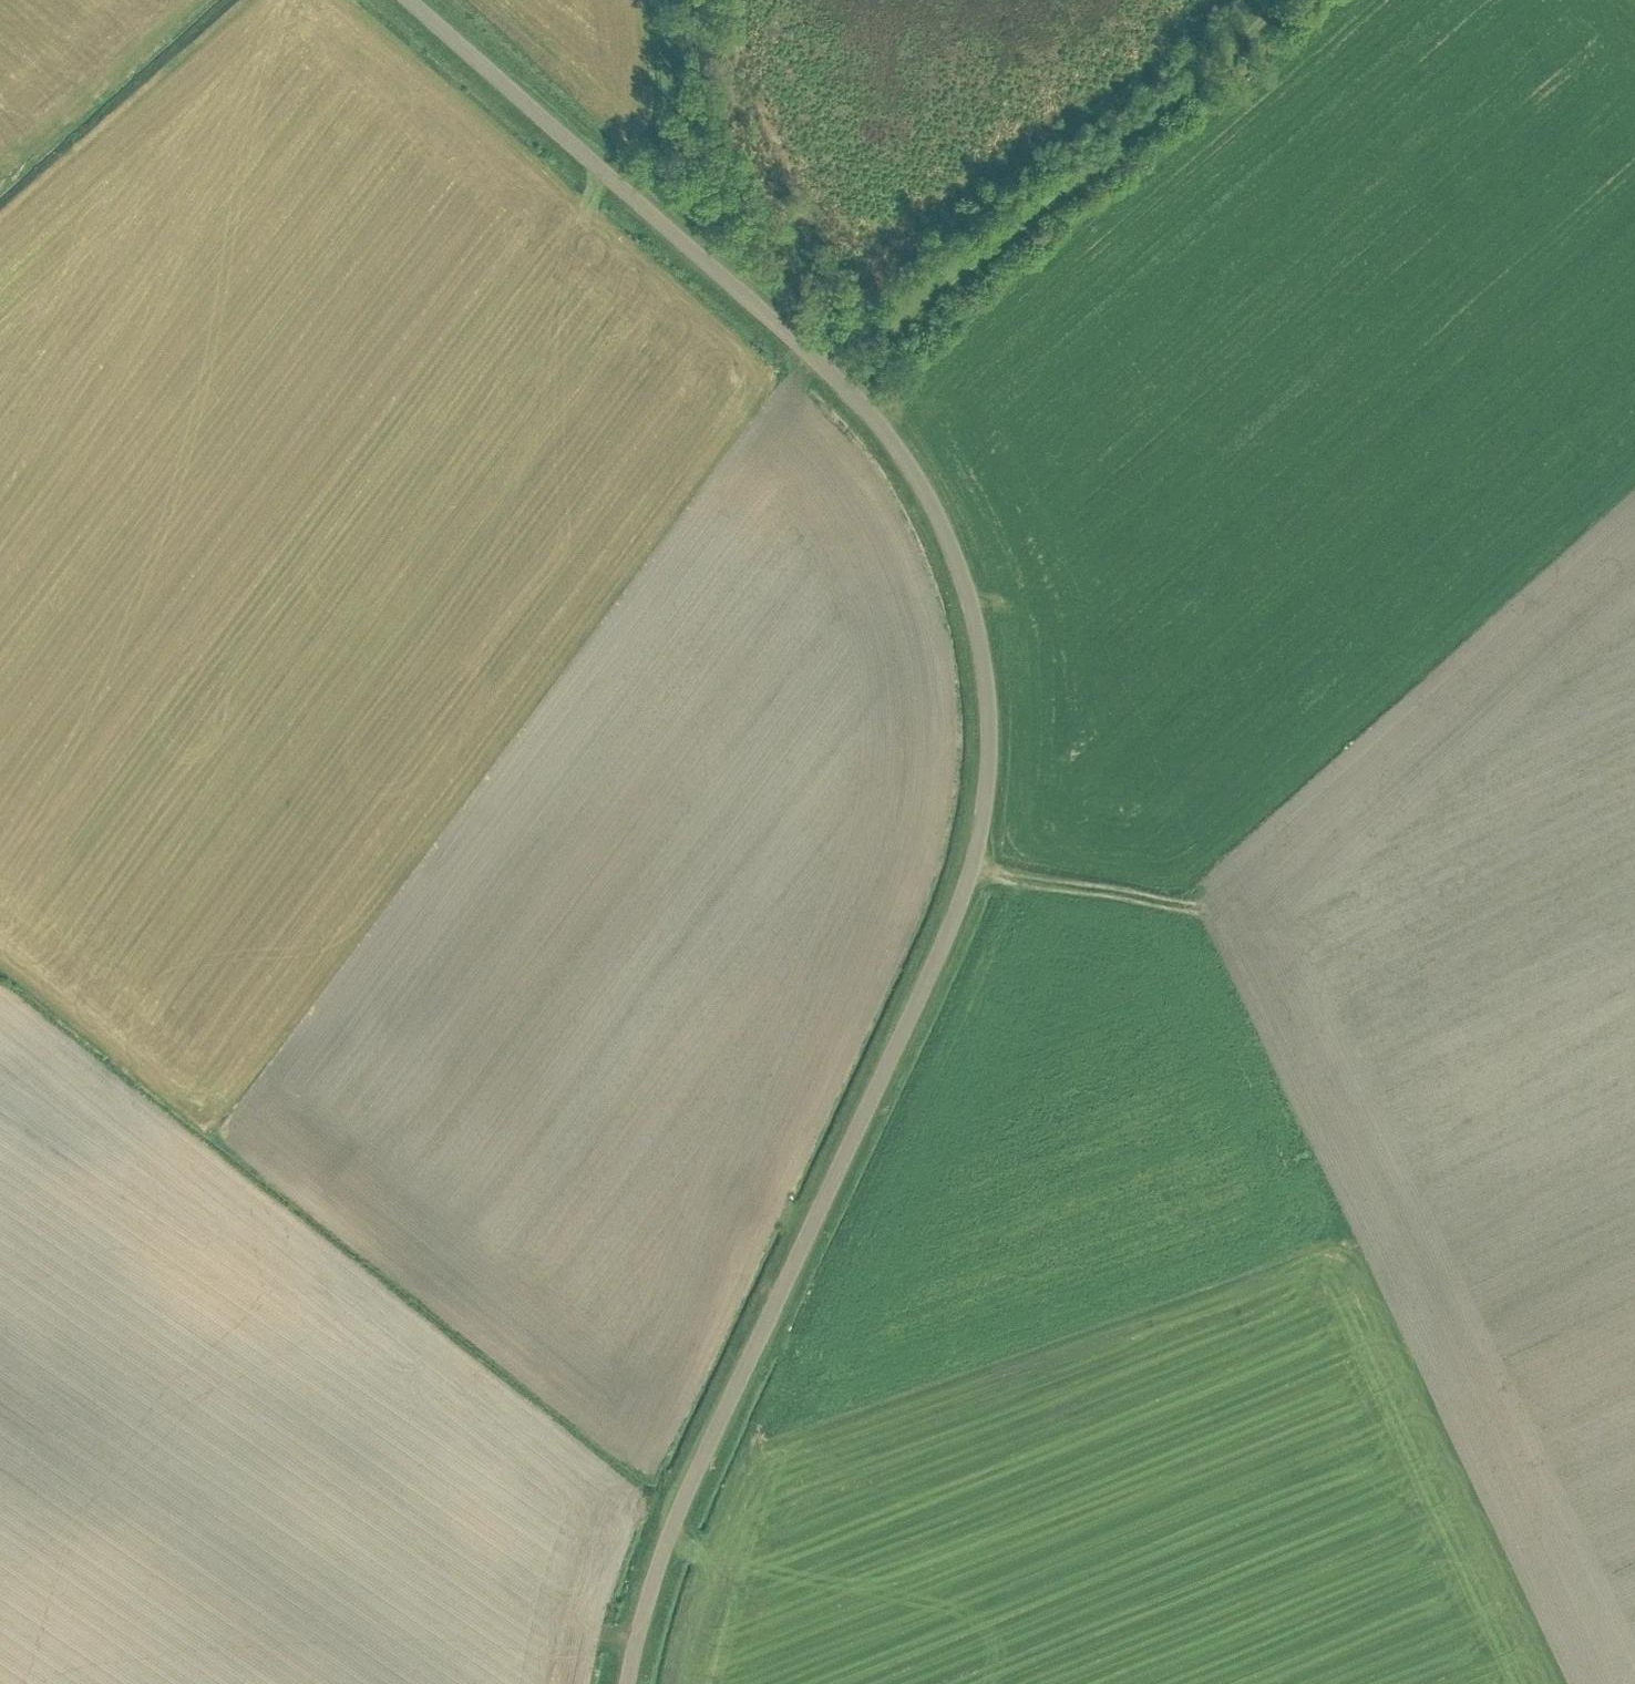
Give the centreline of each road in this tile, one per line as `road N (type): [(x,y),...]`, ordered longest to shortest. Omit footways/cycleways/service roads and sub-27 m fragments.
road 1 (unclassified): [(626,1683),(665,1535),(945,935),(984,815),(985,675),(971,601),(945,536),(889,434),(807,349),(409,0)]

